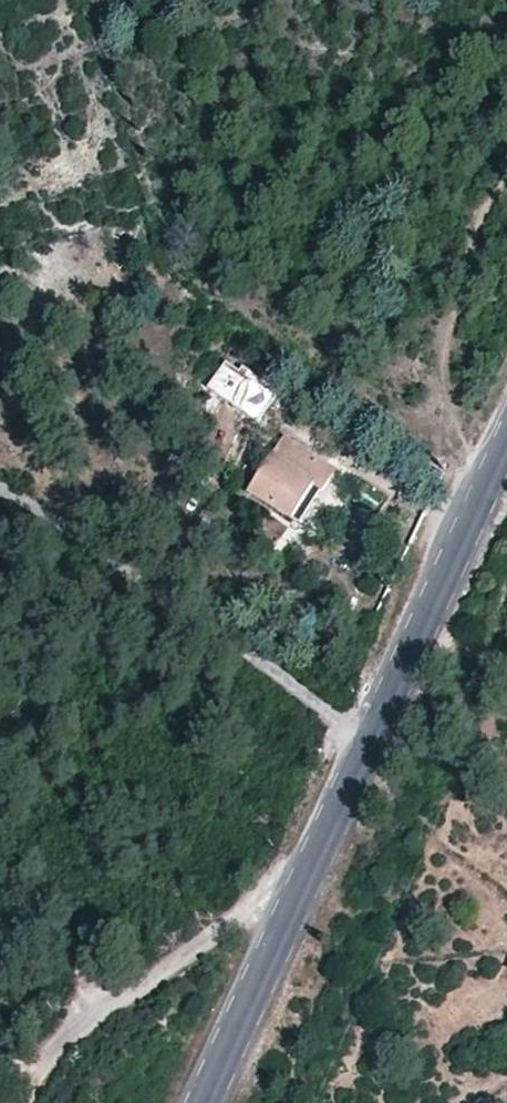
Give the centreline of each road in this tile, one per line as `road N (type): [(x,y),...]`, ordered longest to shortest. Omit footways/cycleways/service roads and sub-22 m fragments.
road 1 (unclassified): [(0,491),(137,572),(365,745)]
road 2 (tertiary): [(365,745),(201,1102)]
road 3 (tertiary): [(506,436),(365,745)]

